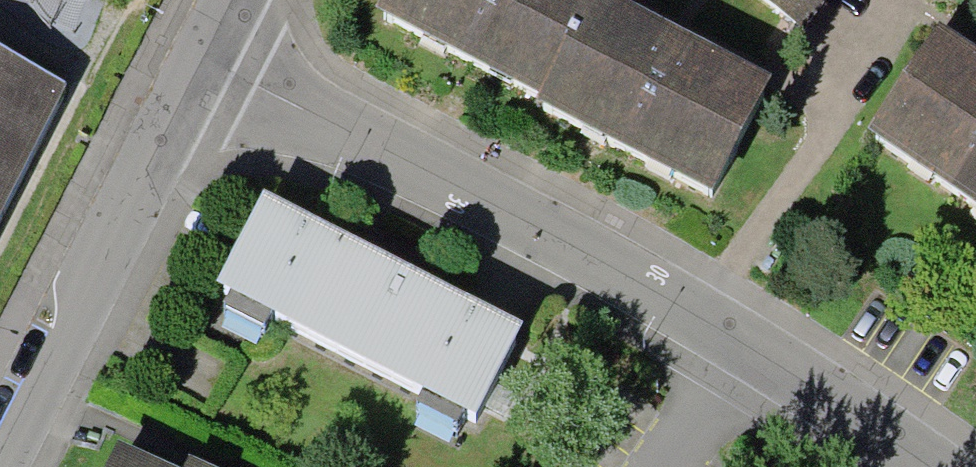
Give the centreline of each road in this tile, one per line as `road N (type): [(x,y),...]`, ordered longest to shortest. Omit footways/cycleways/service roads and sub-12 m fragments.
road 1 (residential): [(195,61),(737,340),(892,430),(940,466)]
road 2 (residential): [(195,61),(0,445)]

